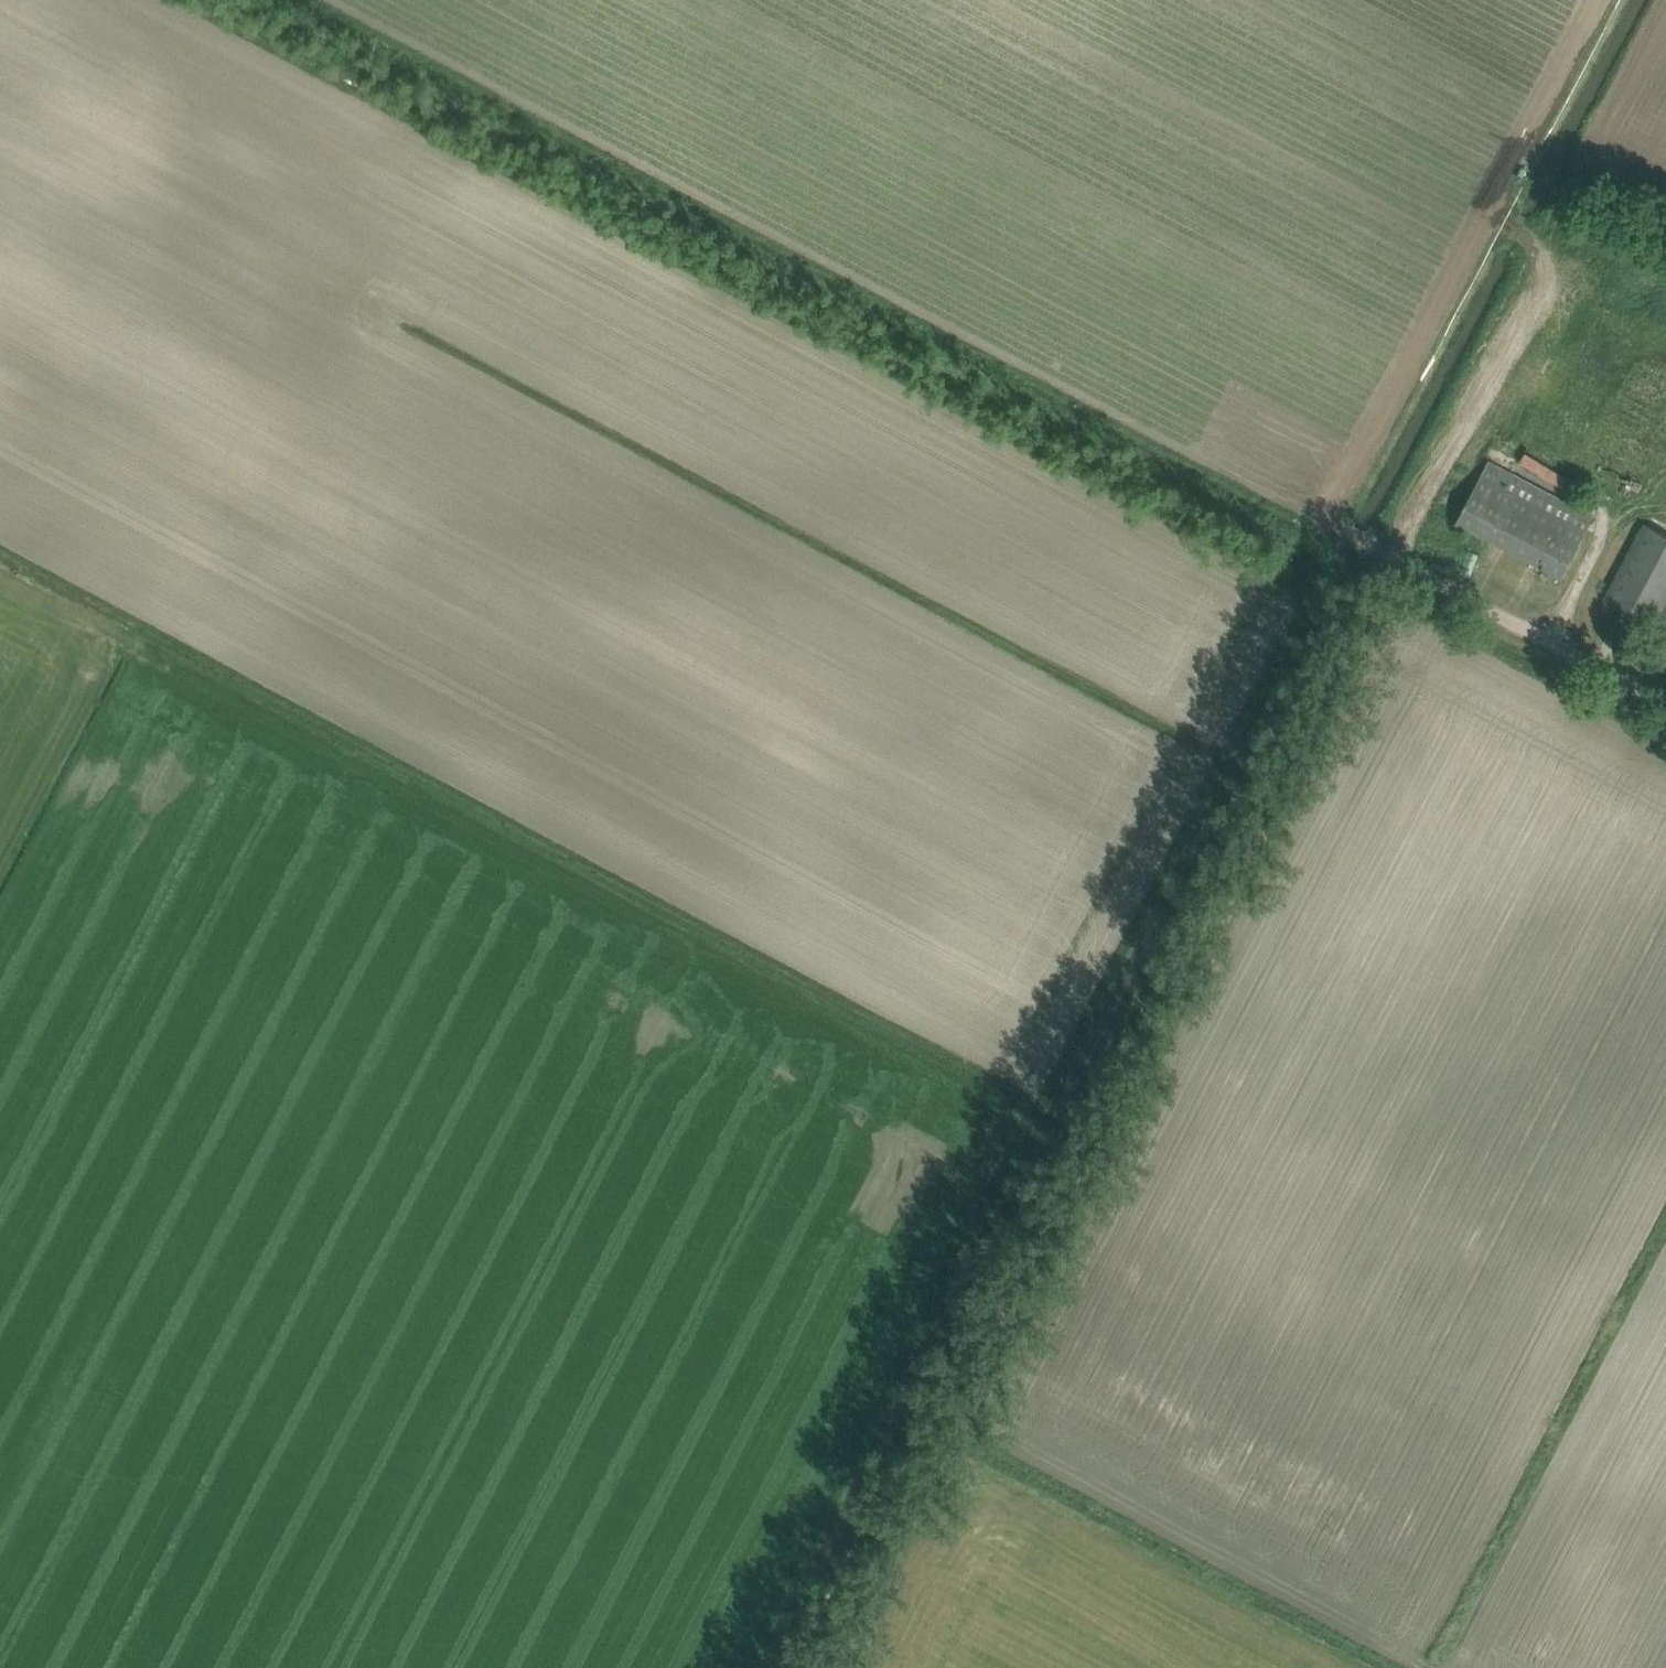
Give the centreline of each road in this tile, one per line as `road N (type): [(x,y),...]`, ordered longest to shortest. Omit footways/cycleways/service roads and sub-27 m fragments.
road 1 (unclassified): [(1665,712),(1365,545)]

